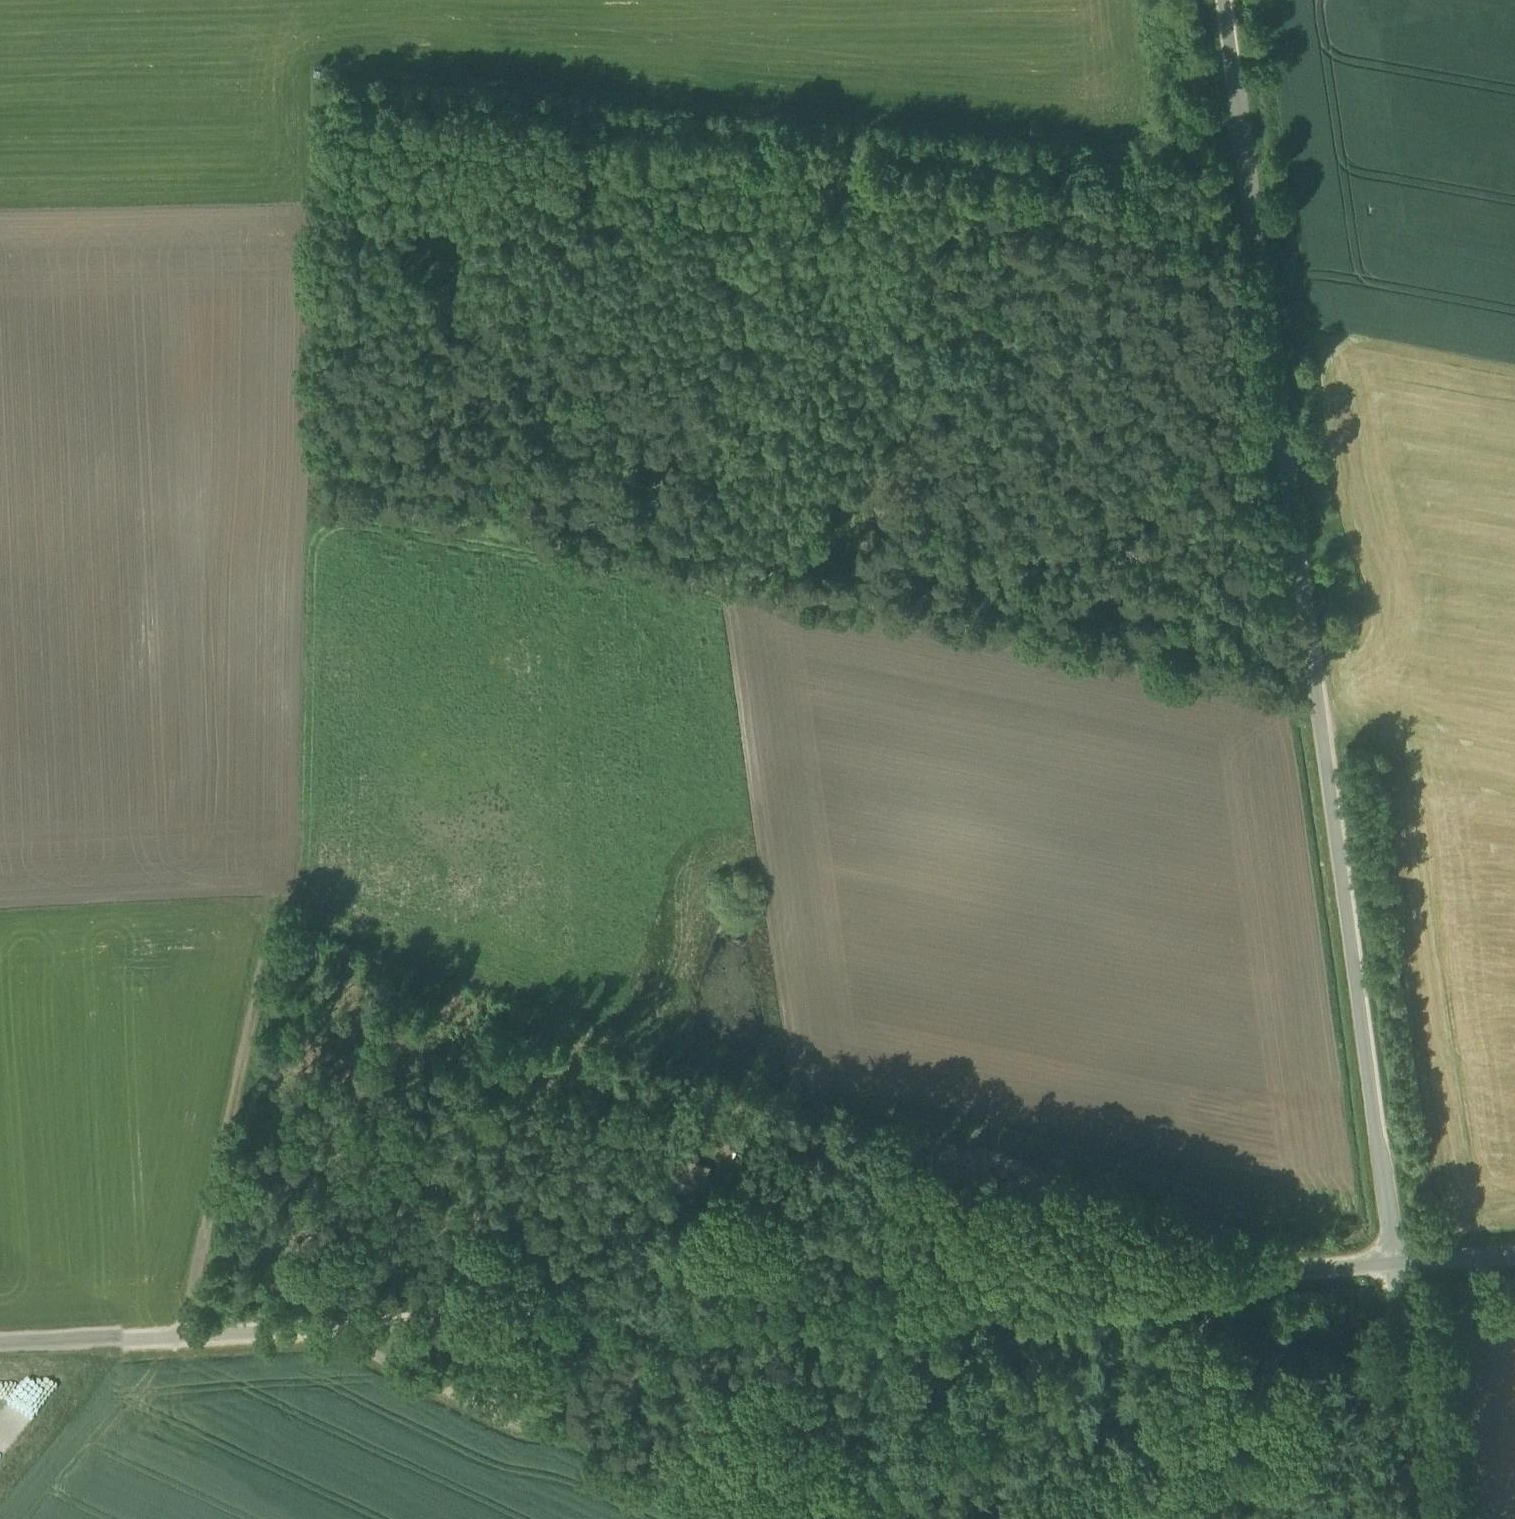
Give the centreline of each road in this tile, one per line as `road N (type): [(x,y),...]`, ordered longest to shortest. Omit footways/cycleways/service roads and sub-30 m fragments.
road 1 (unclassified): [(1393,1264),(0,1342)]
road 2 (unclassified): [(1229,0),(1393,1264)]
road 3 (unclassified): [(1393,1264),(1420,1518)]
road 4 (unclassified): [(1514,1256),(1393,1264)]

